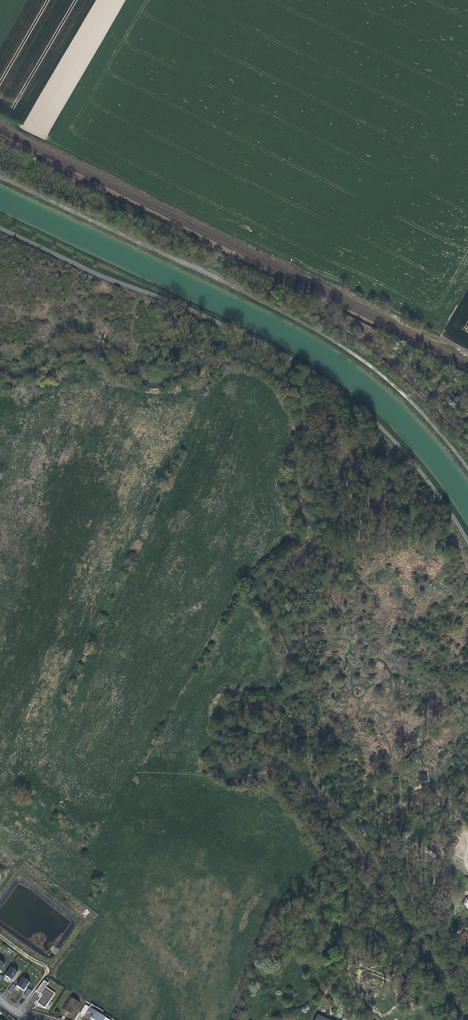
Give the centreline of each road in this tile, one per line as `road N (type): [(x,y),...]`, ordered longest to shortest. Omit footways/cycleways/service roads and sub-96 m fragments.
road 1 (track): [(467,469),(397,388),(328,337),(0,176)]

